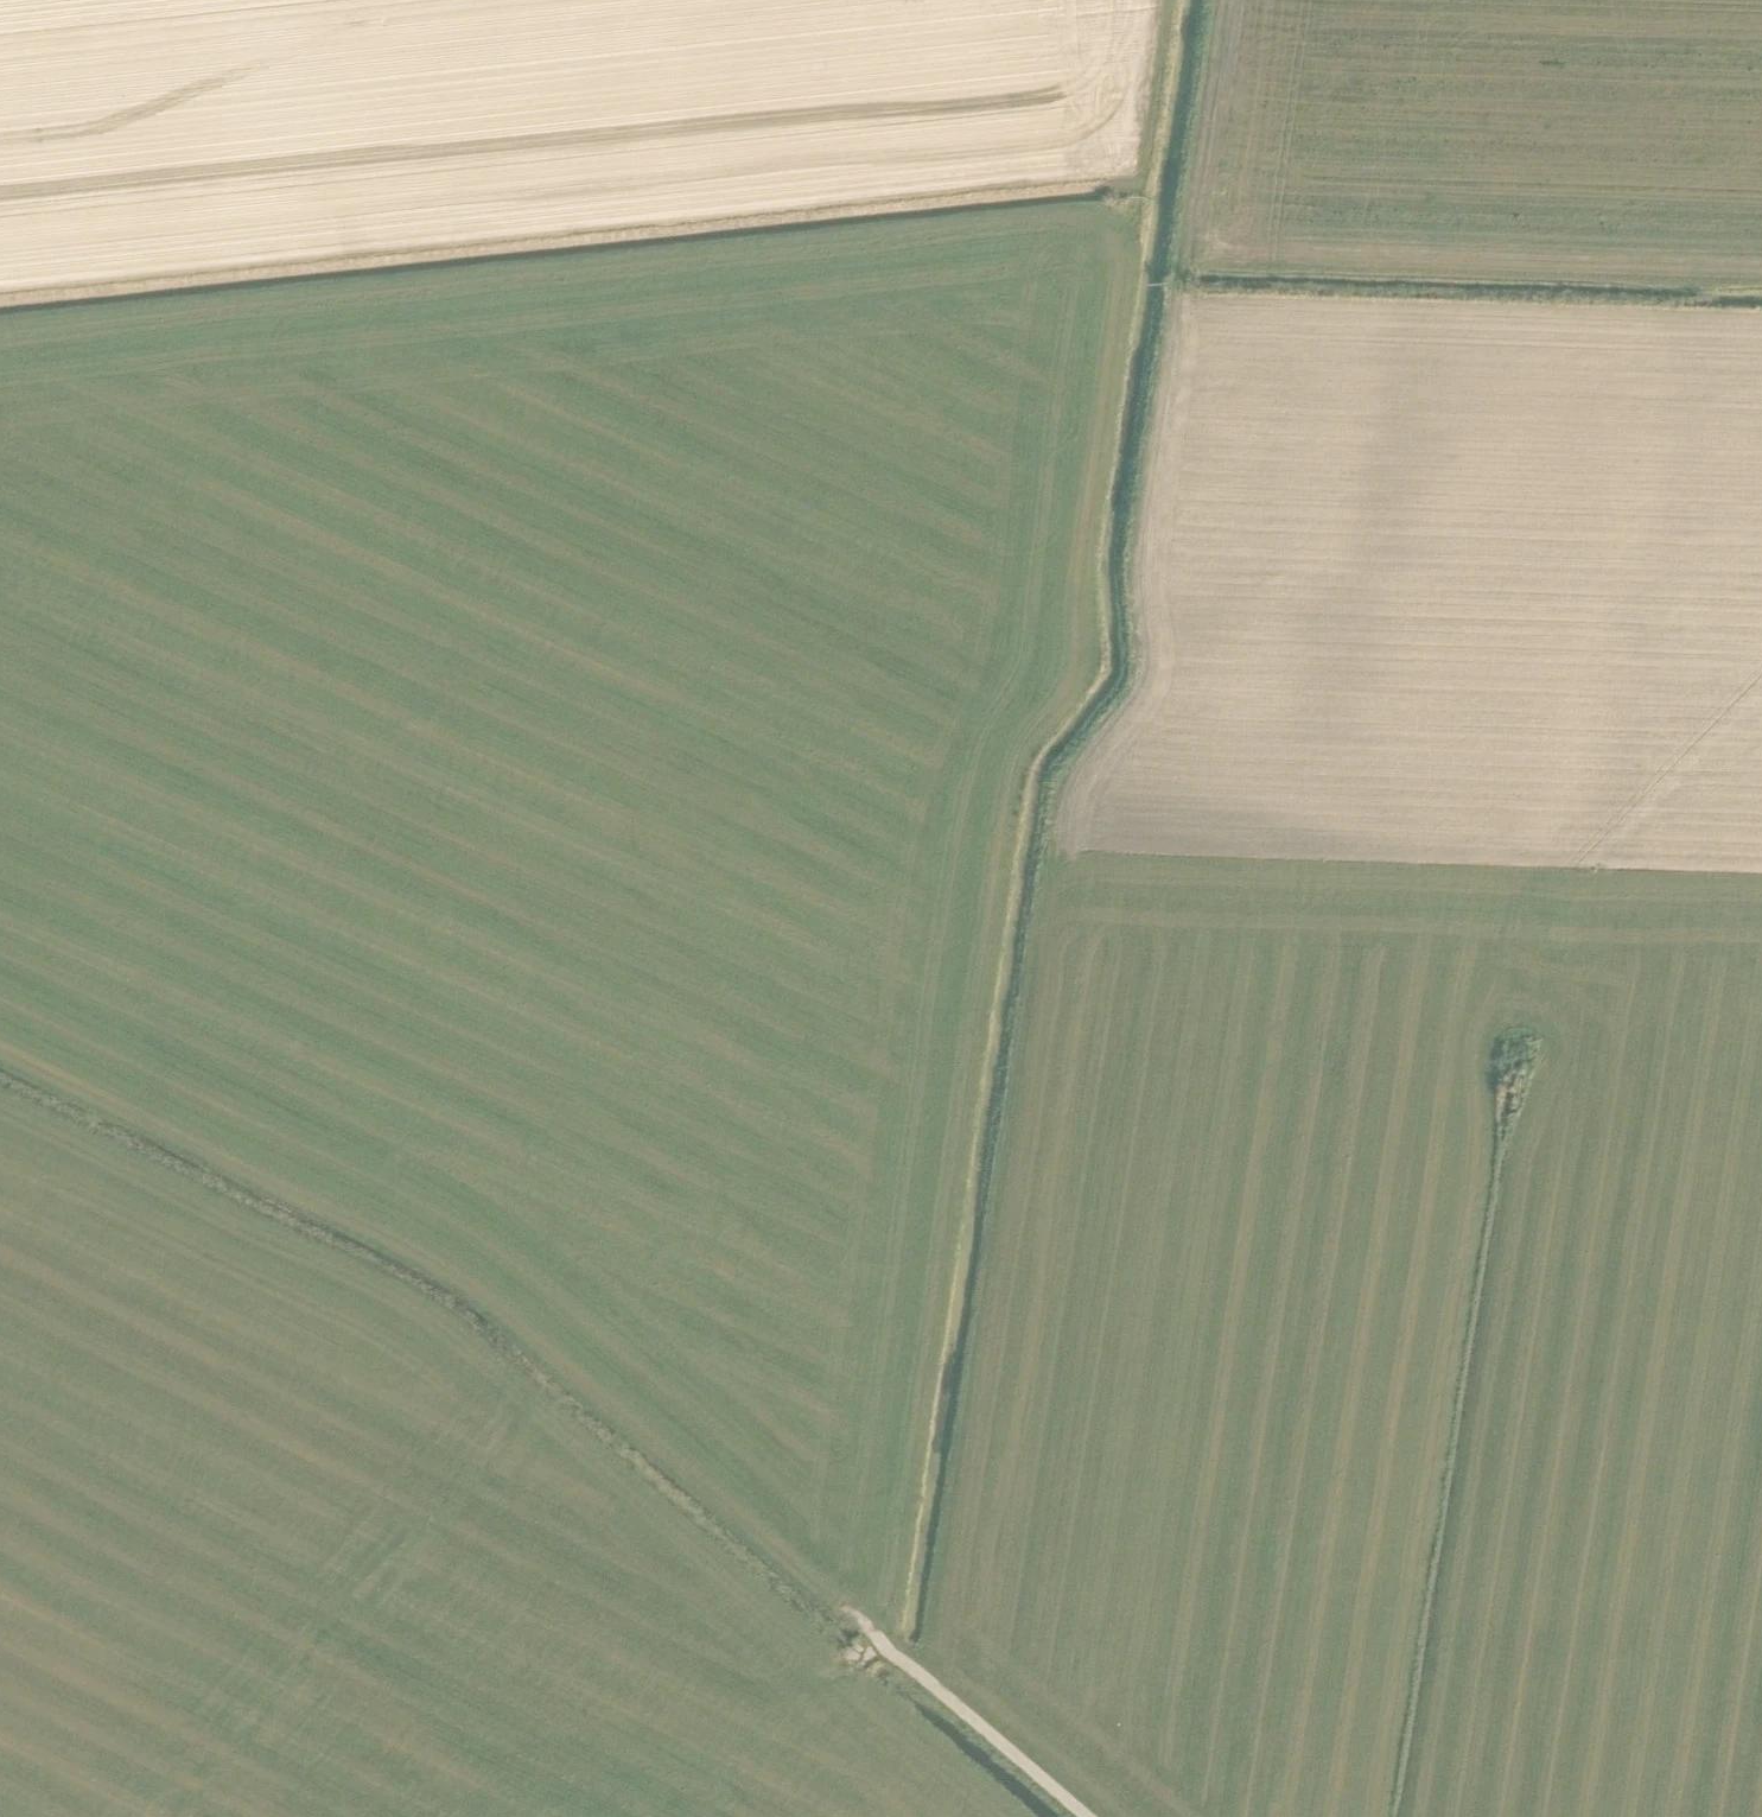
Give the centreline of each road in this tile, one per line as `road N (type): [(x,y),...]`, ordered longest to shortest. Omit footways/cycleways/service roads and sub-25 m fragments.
road 1 (track): [(1085,1816),(862,1626)]

